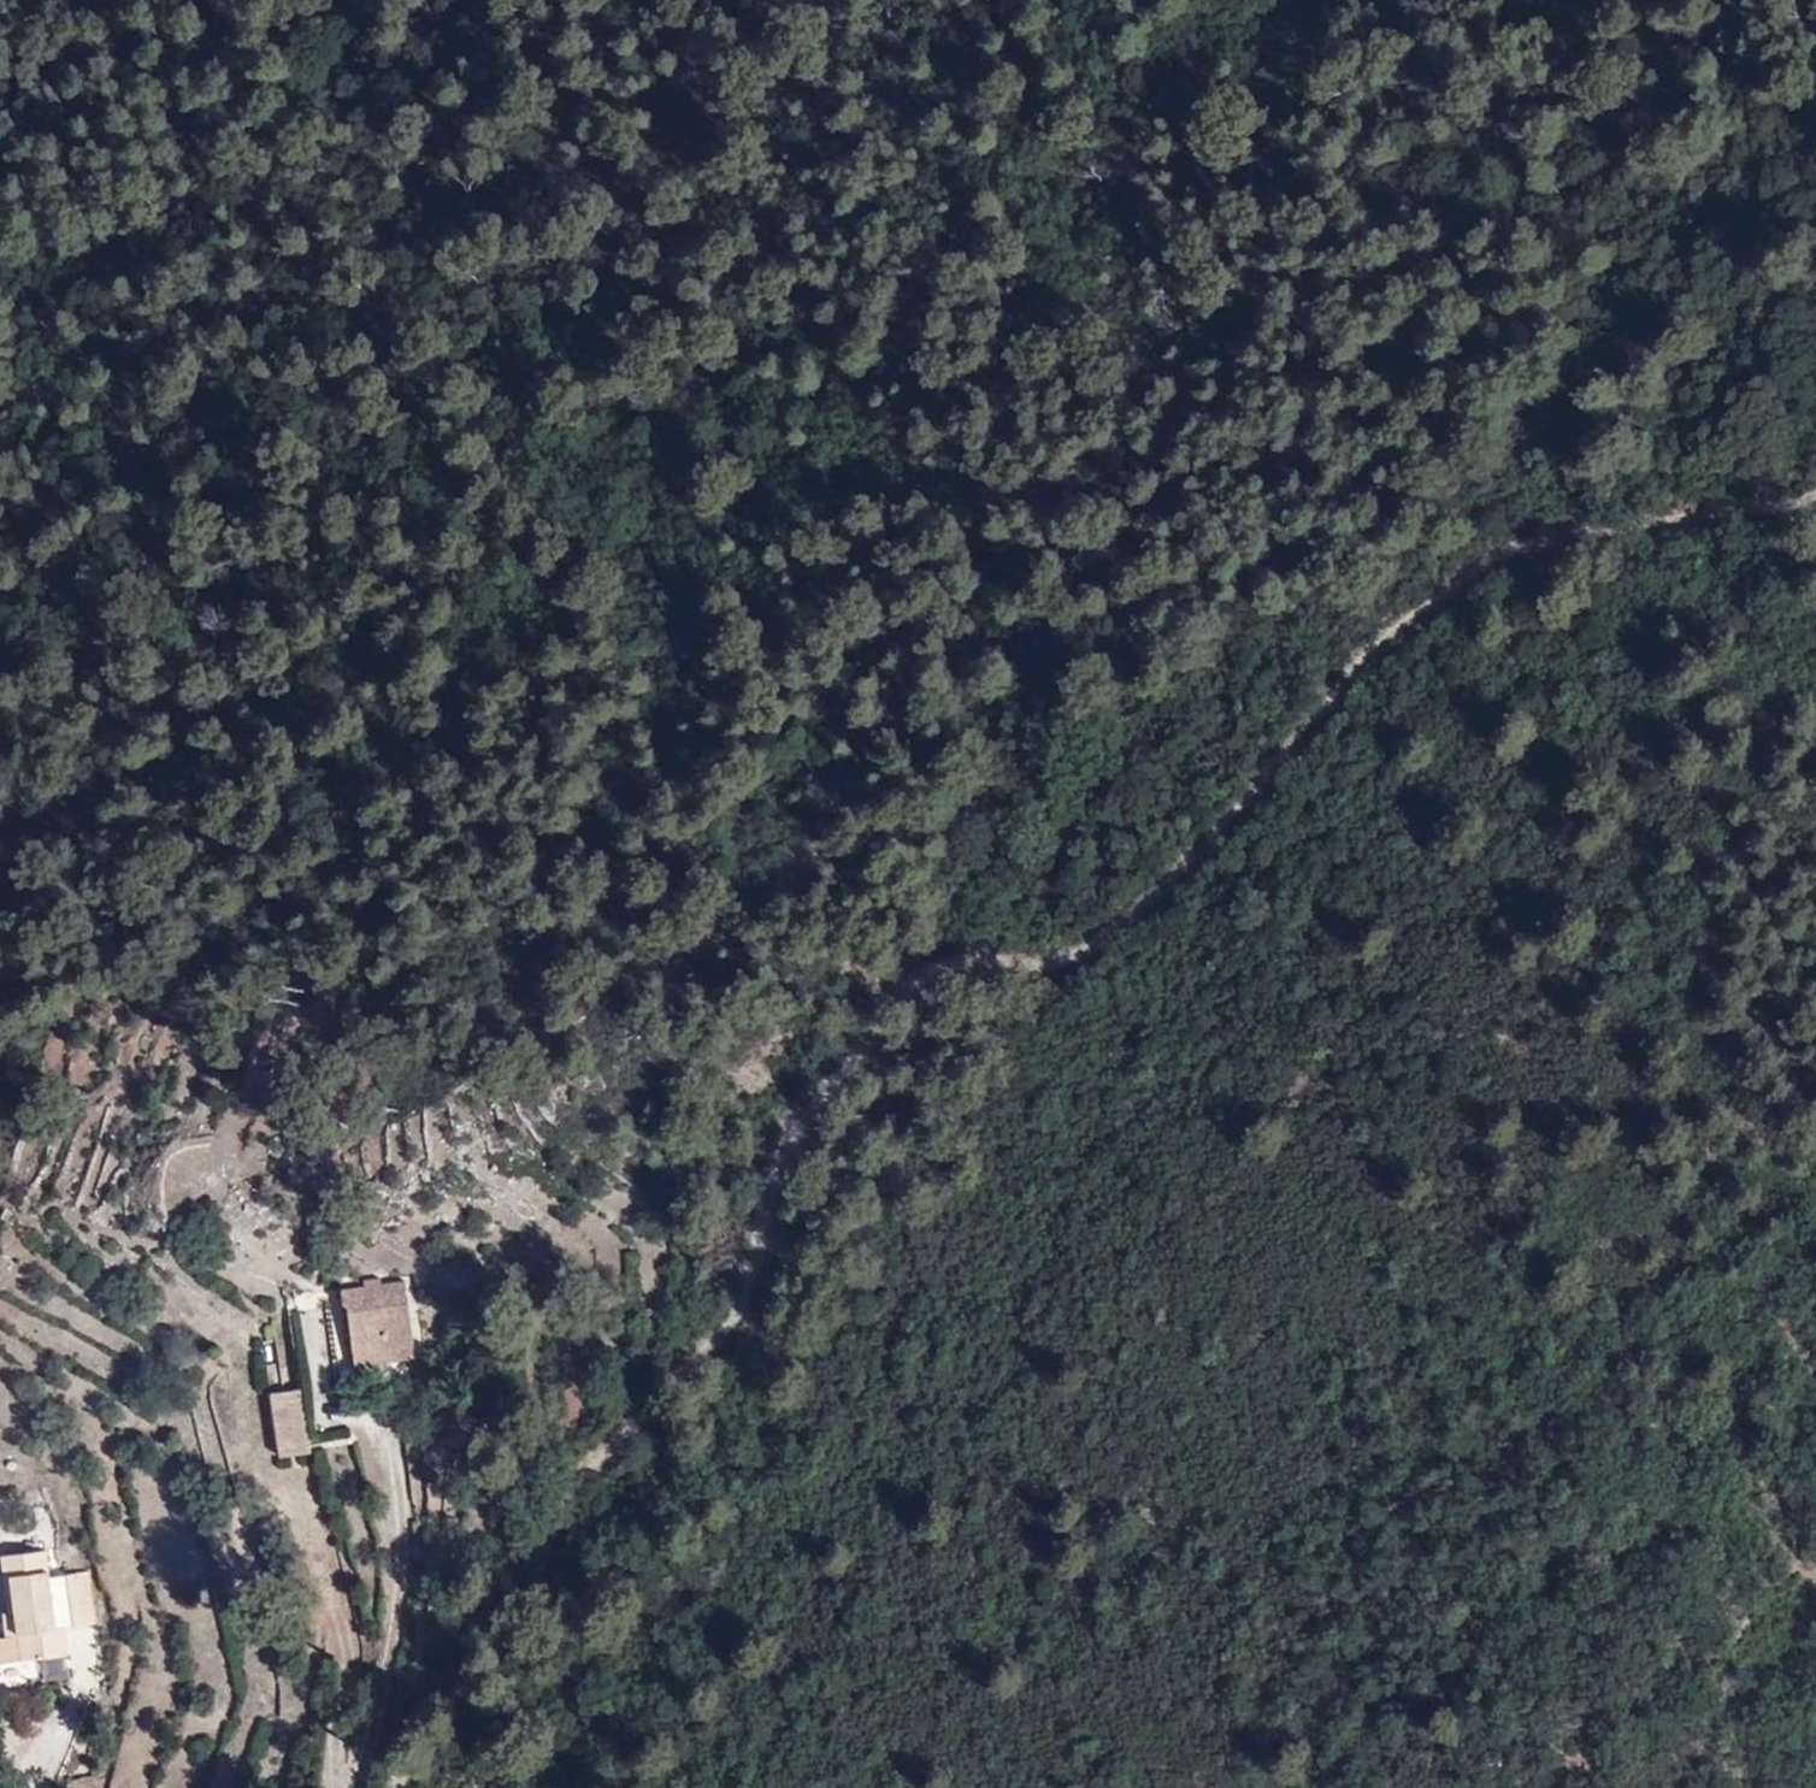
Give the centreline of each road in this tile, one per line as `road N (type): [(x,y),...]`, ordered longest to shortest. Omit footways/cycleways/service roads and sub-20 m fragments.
road 1 (track): [(396,1787),(544,1523),(716,1339),(777,1169),(854,1066),(956,983),(1042,967),(1098,938),(1191,858),(1387,638),(1448,586),(1537,545),(1630,525),(1786,508),(1815,490)]

